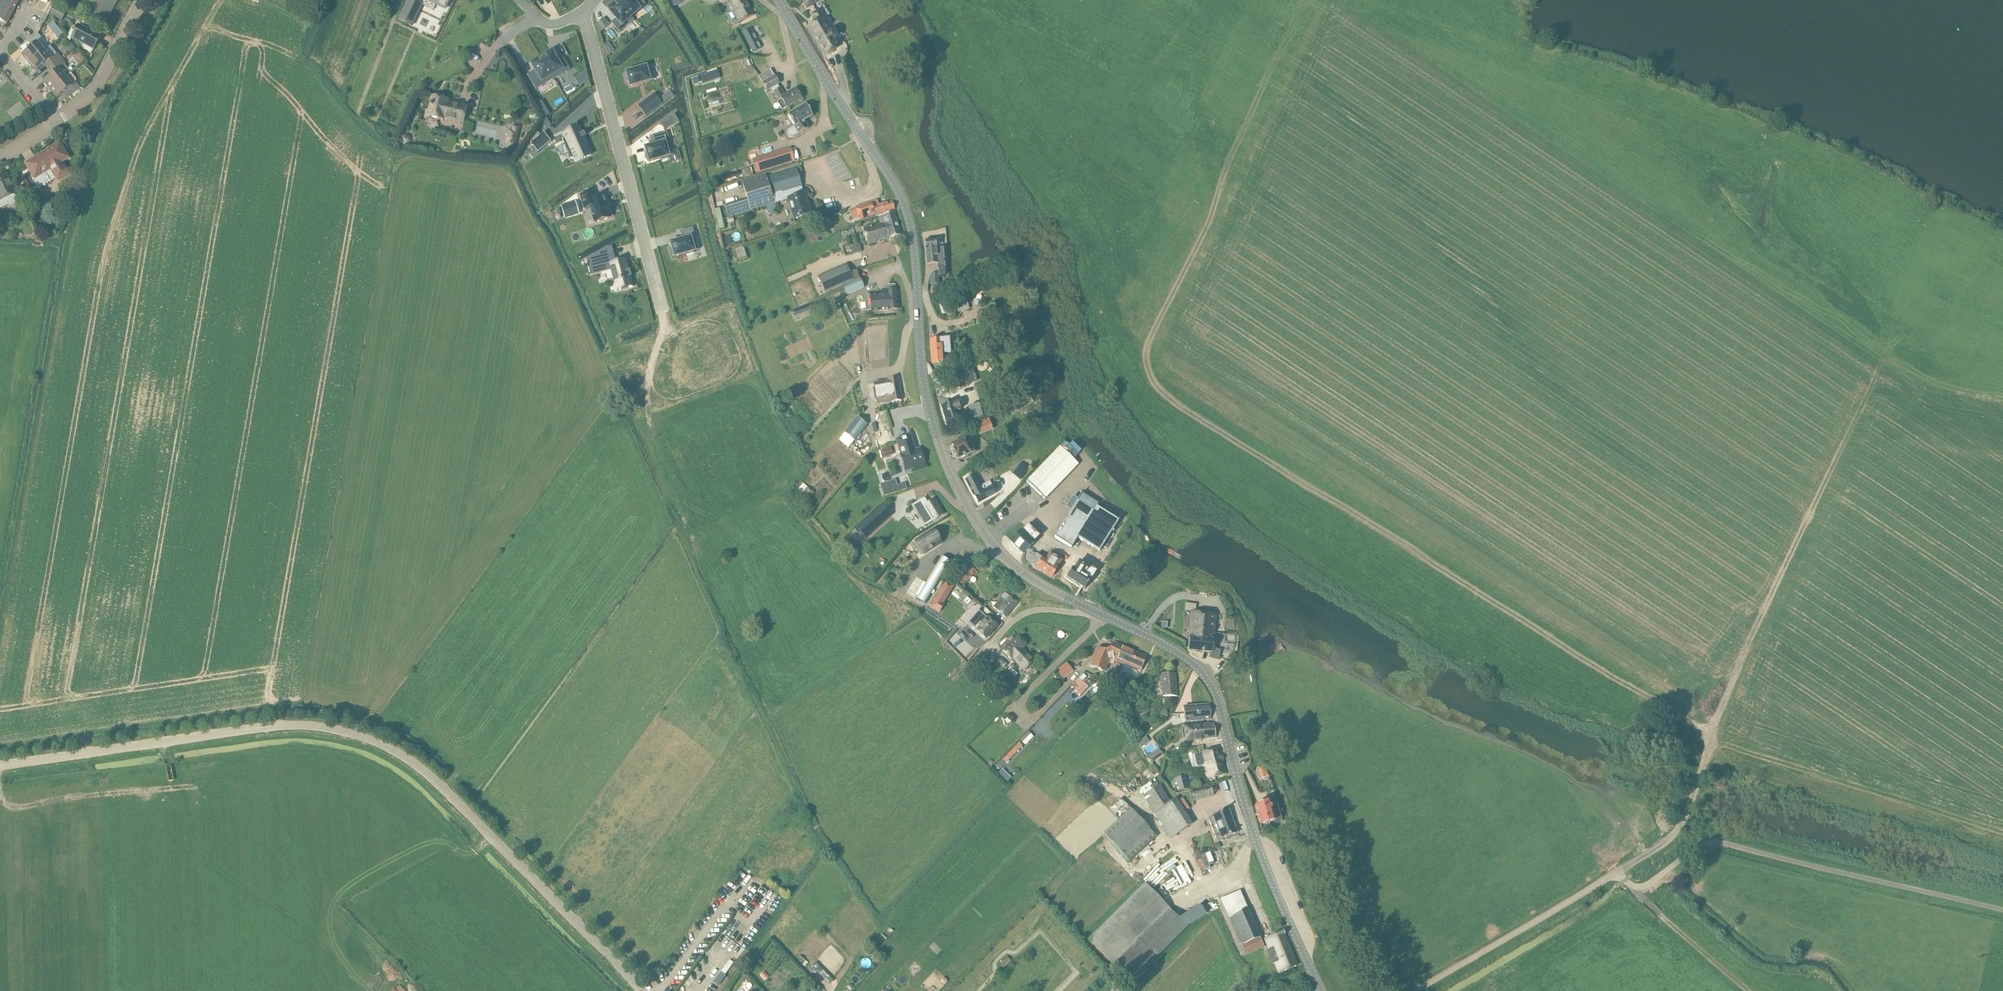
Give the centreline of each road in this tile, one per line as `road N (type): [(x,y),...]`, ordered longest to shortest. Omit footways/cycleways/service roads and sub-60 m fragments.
road 1 (tertiary): [(1321,990),(1248,814),(1206,676),(1014,565),(969,510),(929,407),(913,239),(899,190),(779,0)]
road 2 (unclassified): [(644,990),(432,774),(360,736),(296,729),(0,769)]
road 3 (track): [(1603,872),(1623,885),(1694,839),(2002,914)]
road 4 (residential): [(583,12),(663,312)]
road 5 (track): [(1603,872),(1688,828),(1741,679)]
road 6 (track): [(1410,990),(1603,872)]
road 7 (residential): [(56,121),(96,89),(145,0)]

